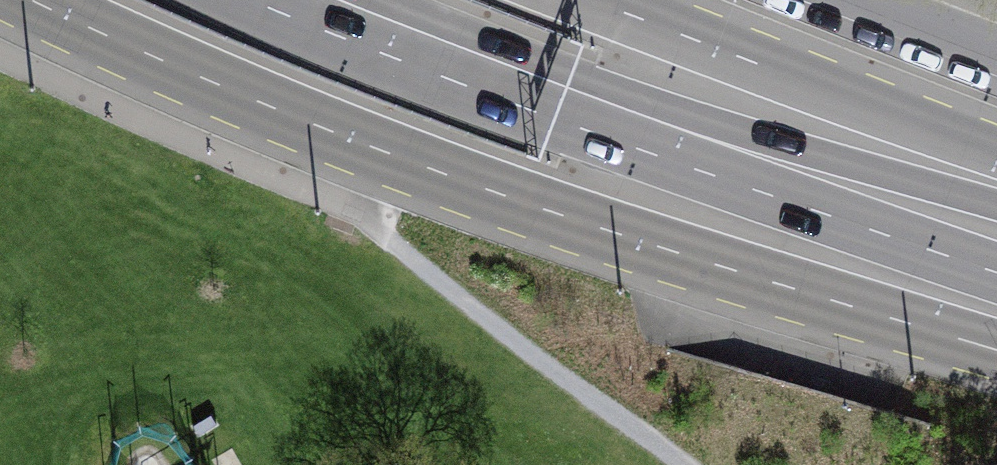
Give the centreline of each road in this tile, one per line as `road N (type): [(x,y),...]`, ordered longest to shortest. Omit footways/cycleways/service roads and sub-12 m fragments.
road 1 (secondary): [(31,0),(267,109),(558,220),(996,350)]
road 2 (secondary): [(996,238),(582,113),(304,0)]
road 3 (secondary): [(996,148),(608,0)]

